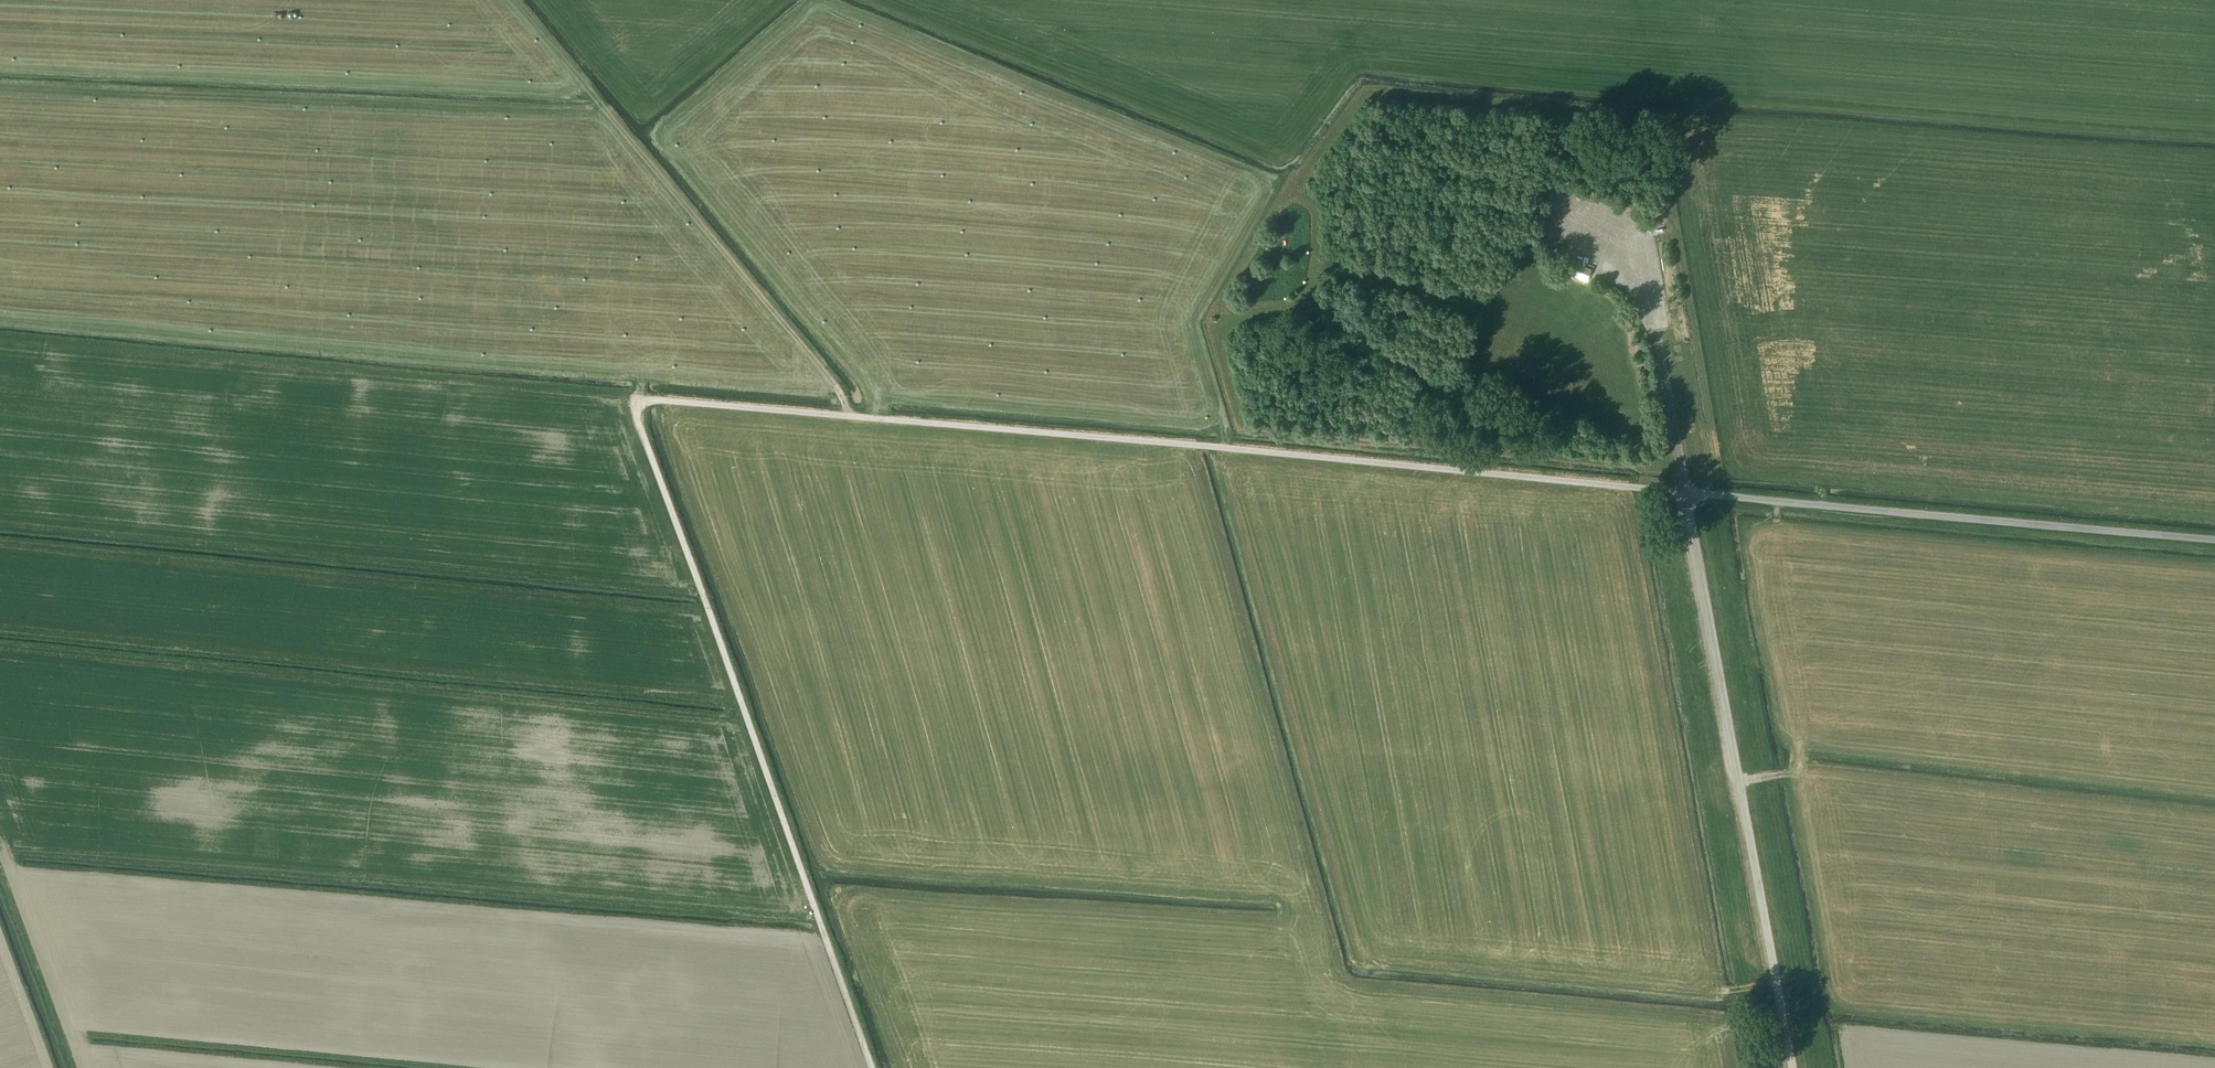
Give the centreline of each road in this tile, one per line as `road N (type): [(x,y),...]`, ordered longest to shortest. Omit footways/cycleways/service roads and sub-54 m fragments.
road 1 (track): [(872,1067),(637,418),(638,398),(1686,492)]
road 2 (unclassified): [(2214,539),(1713,494)]

